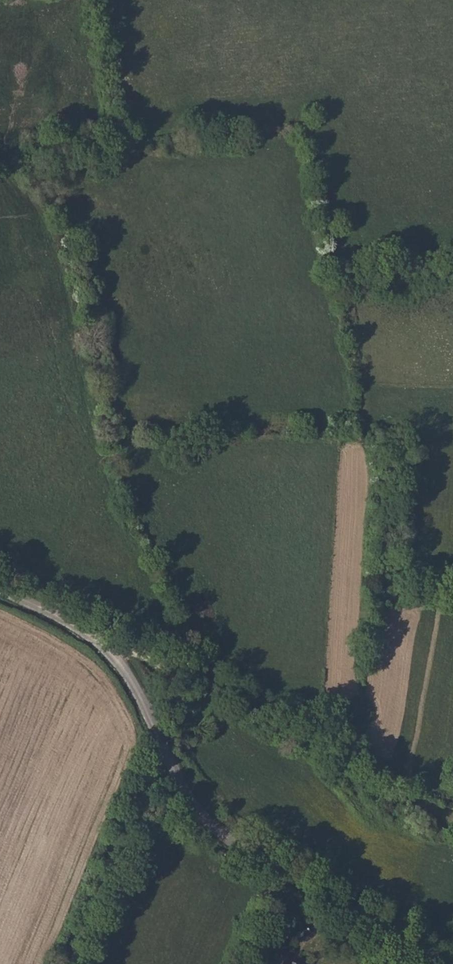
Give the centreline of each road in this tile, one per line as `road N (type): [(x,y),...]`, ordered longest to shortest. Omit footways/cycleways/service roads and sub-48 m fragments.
road 1 (unclassified): [(441,963),(223,836),(190,802),(109,652),(0,592)]
road 2 (track): [(67,963),(160,743)]

